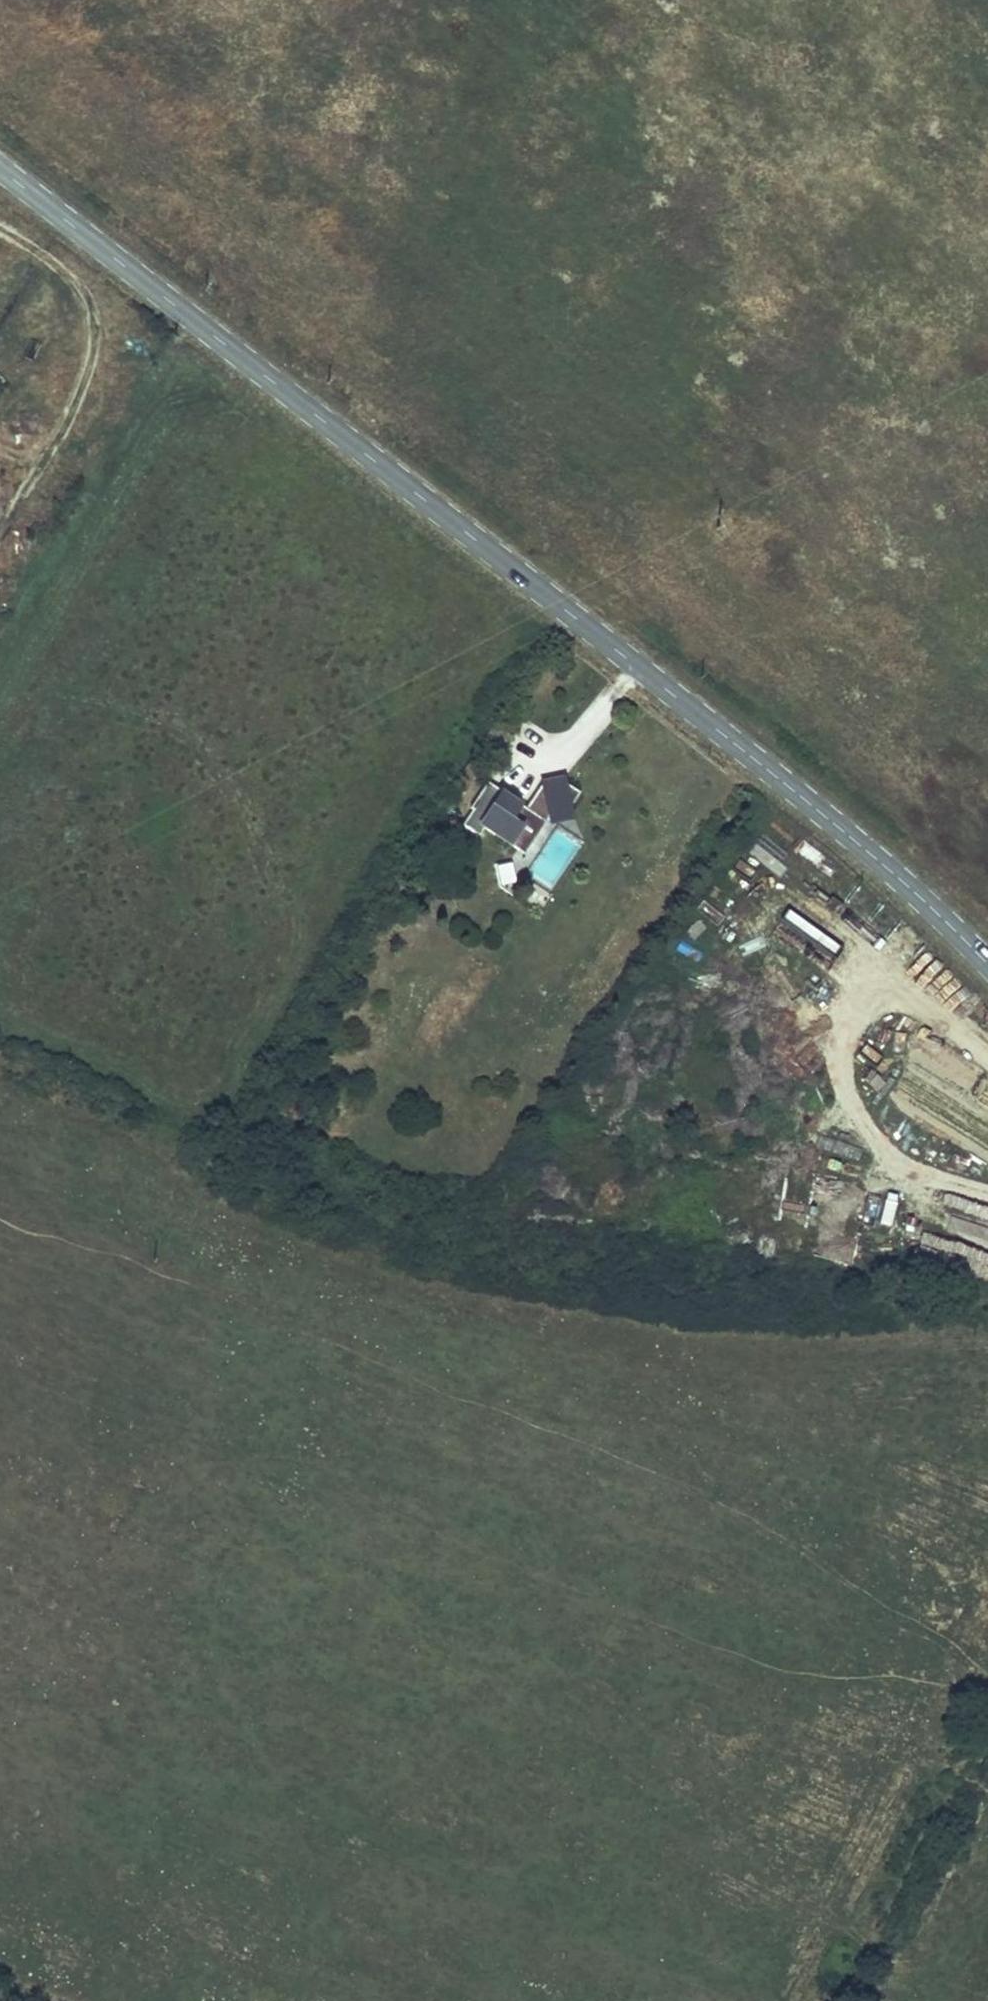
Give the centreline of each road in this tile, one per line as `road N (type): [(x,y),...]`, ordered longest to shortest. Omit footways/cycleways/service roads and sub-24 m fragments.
road 1 (tertiary): [(0,165),(764,767),(987,964)]
road 2 (track): [(0,1095),(179,1187),(313,1241),(525,1297),(699,1320),(987,1333)]

